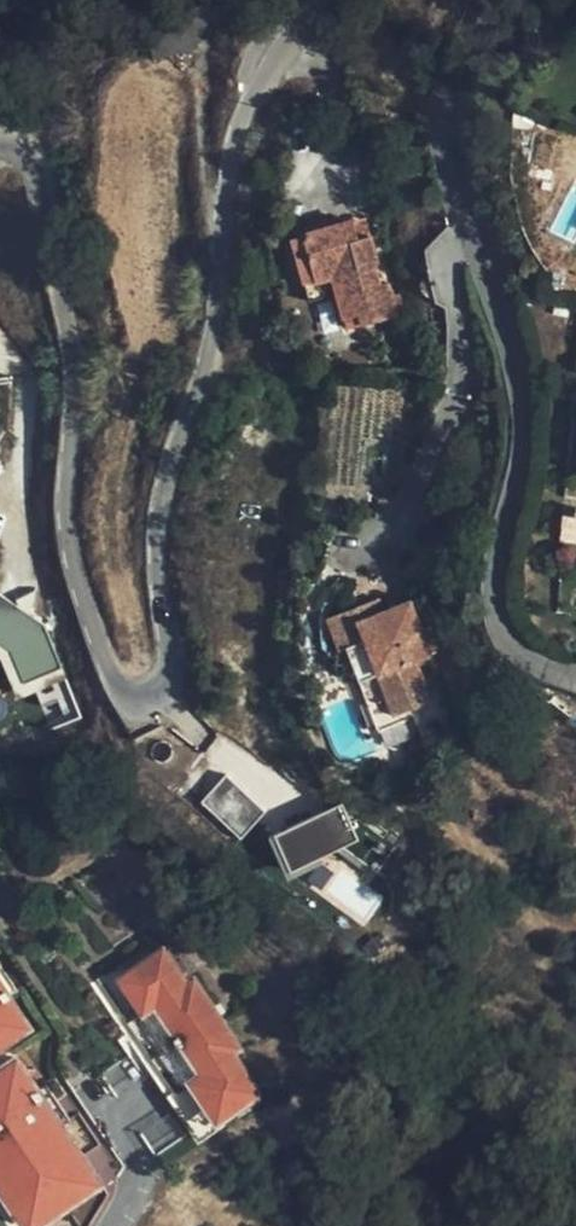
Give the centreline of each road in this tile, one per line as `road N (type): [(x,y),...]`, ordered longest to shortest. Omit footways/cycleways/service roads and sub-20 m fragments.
road 1 (residential): [(0,149),(32,156),(72,352),(69,514),(83,602),(105,661),(136,699),(166,691),(180,654),(163,549),(174,482),(219,345),(222,213),(251,88),(314,14),(378,19),(421,70),(515,342),(526,458),(504,543),(501,625),(529,661),(575,675)]
road 2 (residential): [(112,1225),(138,1164),(97,1088)]

